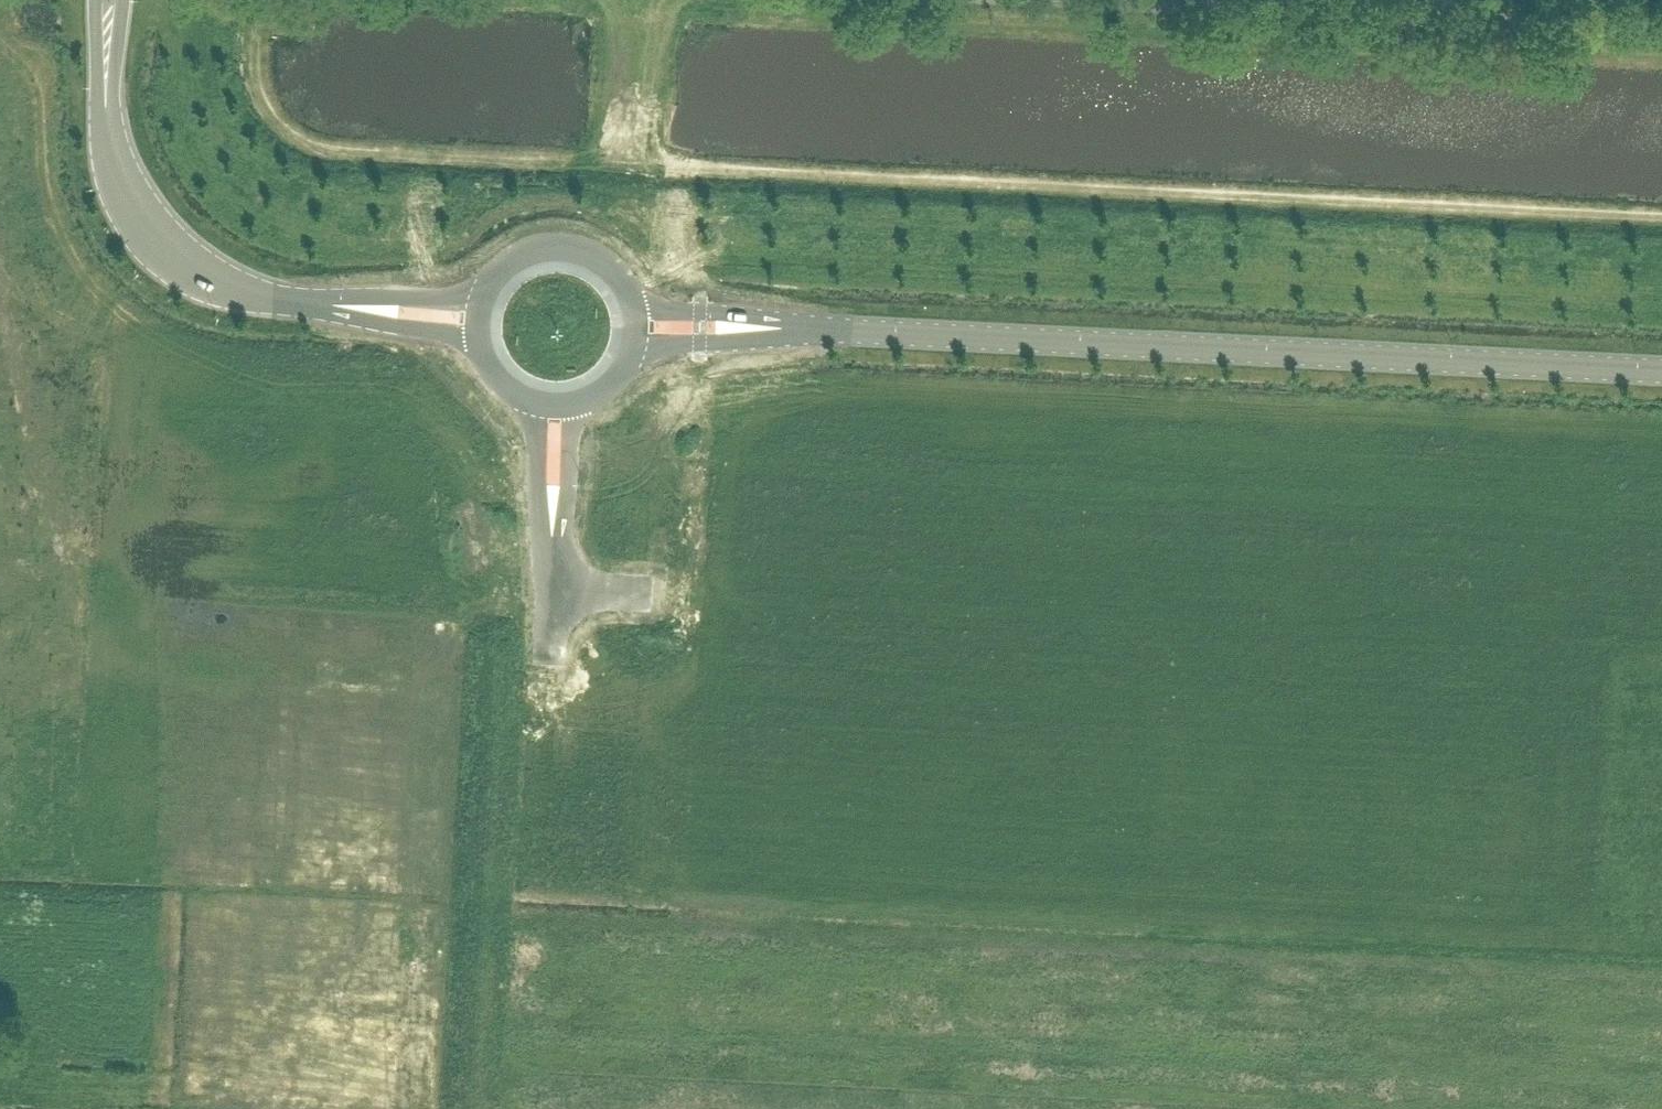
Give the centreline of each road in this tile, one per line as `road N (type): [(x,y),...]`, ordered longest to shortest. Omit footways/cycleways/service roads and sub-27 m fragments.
road 1 (track): [(258,0),(253,65),(271,122),(310,150),(1661,220)]
road 2 (secondary): [(765,325),(1661,370)]
road 3 (unclassified): [(1661,26),(1137,0)]
road 4 (unclassified): [(522,1108),(551,590)]
road 5 (secondary): [(106,58),(110,158),(125,198),(158,242),(185,265),(260,295),(357,305)]
road 6 (secondary): [(635,305),(618,273),(571,246),(517,255),(482,296)]
road 7 (track): [(622,169),(627,0)]
road 8 (secondary): [(765,325),(715,310),(635,305)]
road 9 (secondary): [(636,343),(714,339),(765,325)]
road 10 (secondary): [(482,296),(400,295),(357,305)]
road 11 (unclassified): [(536,403),(540,480),(553,526)]
road 12 (unclassified): [(553,526),(568,479),(574,404)]
road 13 (secondary): [(357,305),(398,326),(476,334)]

